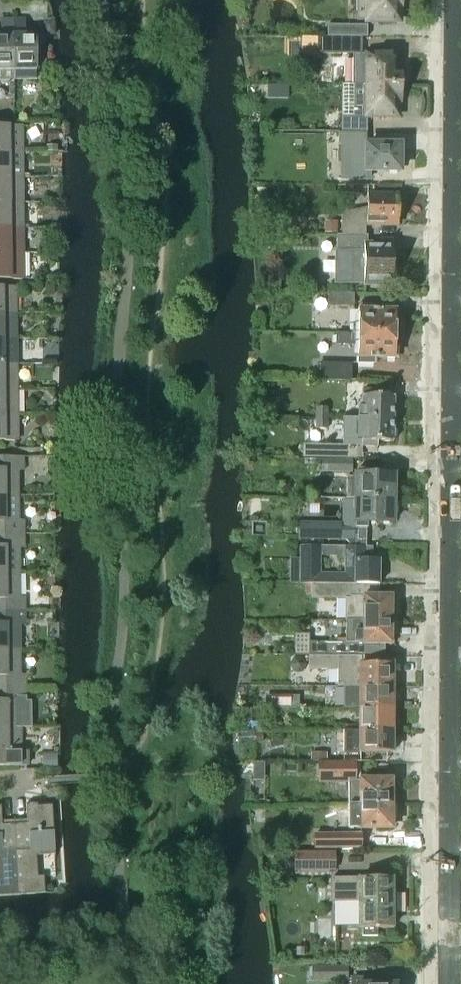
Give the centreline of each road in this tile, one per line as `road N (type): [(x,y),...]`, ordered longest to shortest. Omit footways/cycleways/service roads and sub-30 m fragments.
road 1 (secondary): [(450,983),(456,0)]

